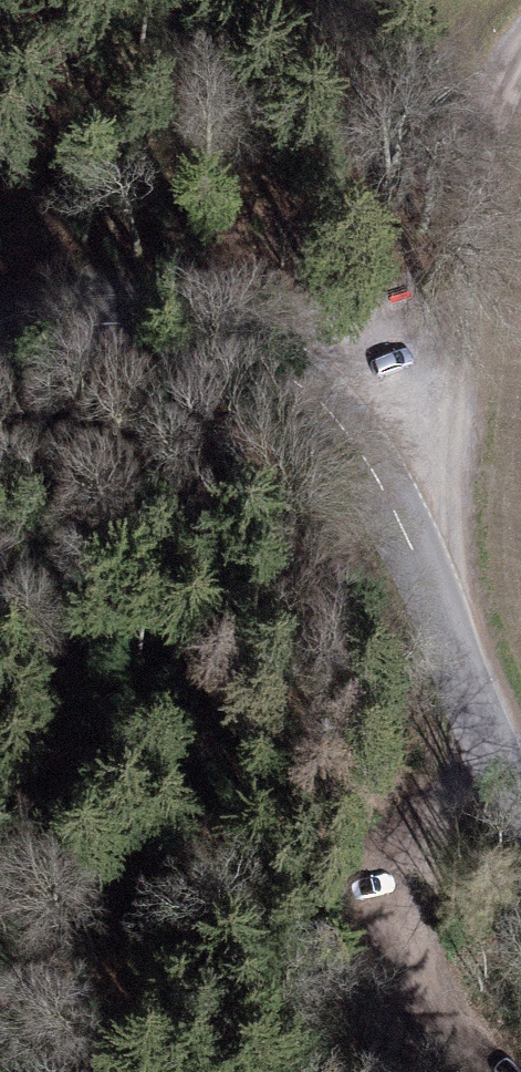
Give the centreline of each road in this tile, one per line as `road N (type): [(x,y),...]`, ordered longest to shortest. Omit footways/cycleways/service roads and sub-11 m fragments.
road 1 (tertiary): [(520,772),(433,578),(298,374),(184,313),(36,314),(0,336)]
road 2 (track): [(498,46),(466,232),(433,578)]
road 3 (track): [(503,735),(438,899),(424,1034)]

